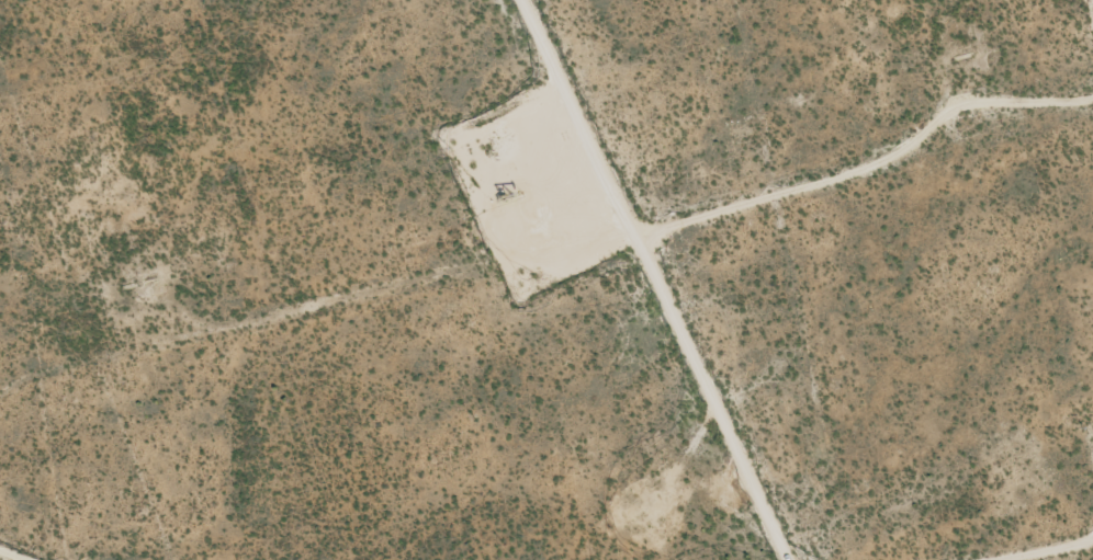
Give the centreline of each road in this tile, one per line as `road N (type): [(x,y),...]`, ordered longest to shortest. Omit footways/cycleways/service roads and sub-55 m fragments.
road 1 (track): [(794,559),(557,0)]

